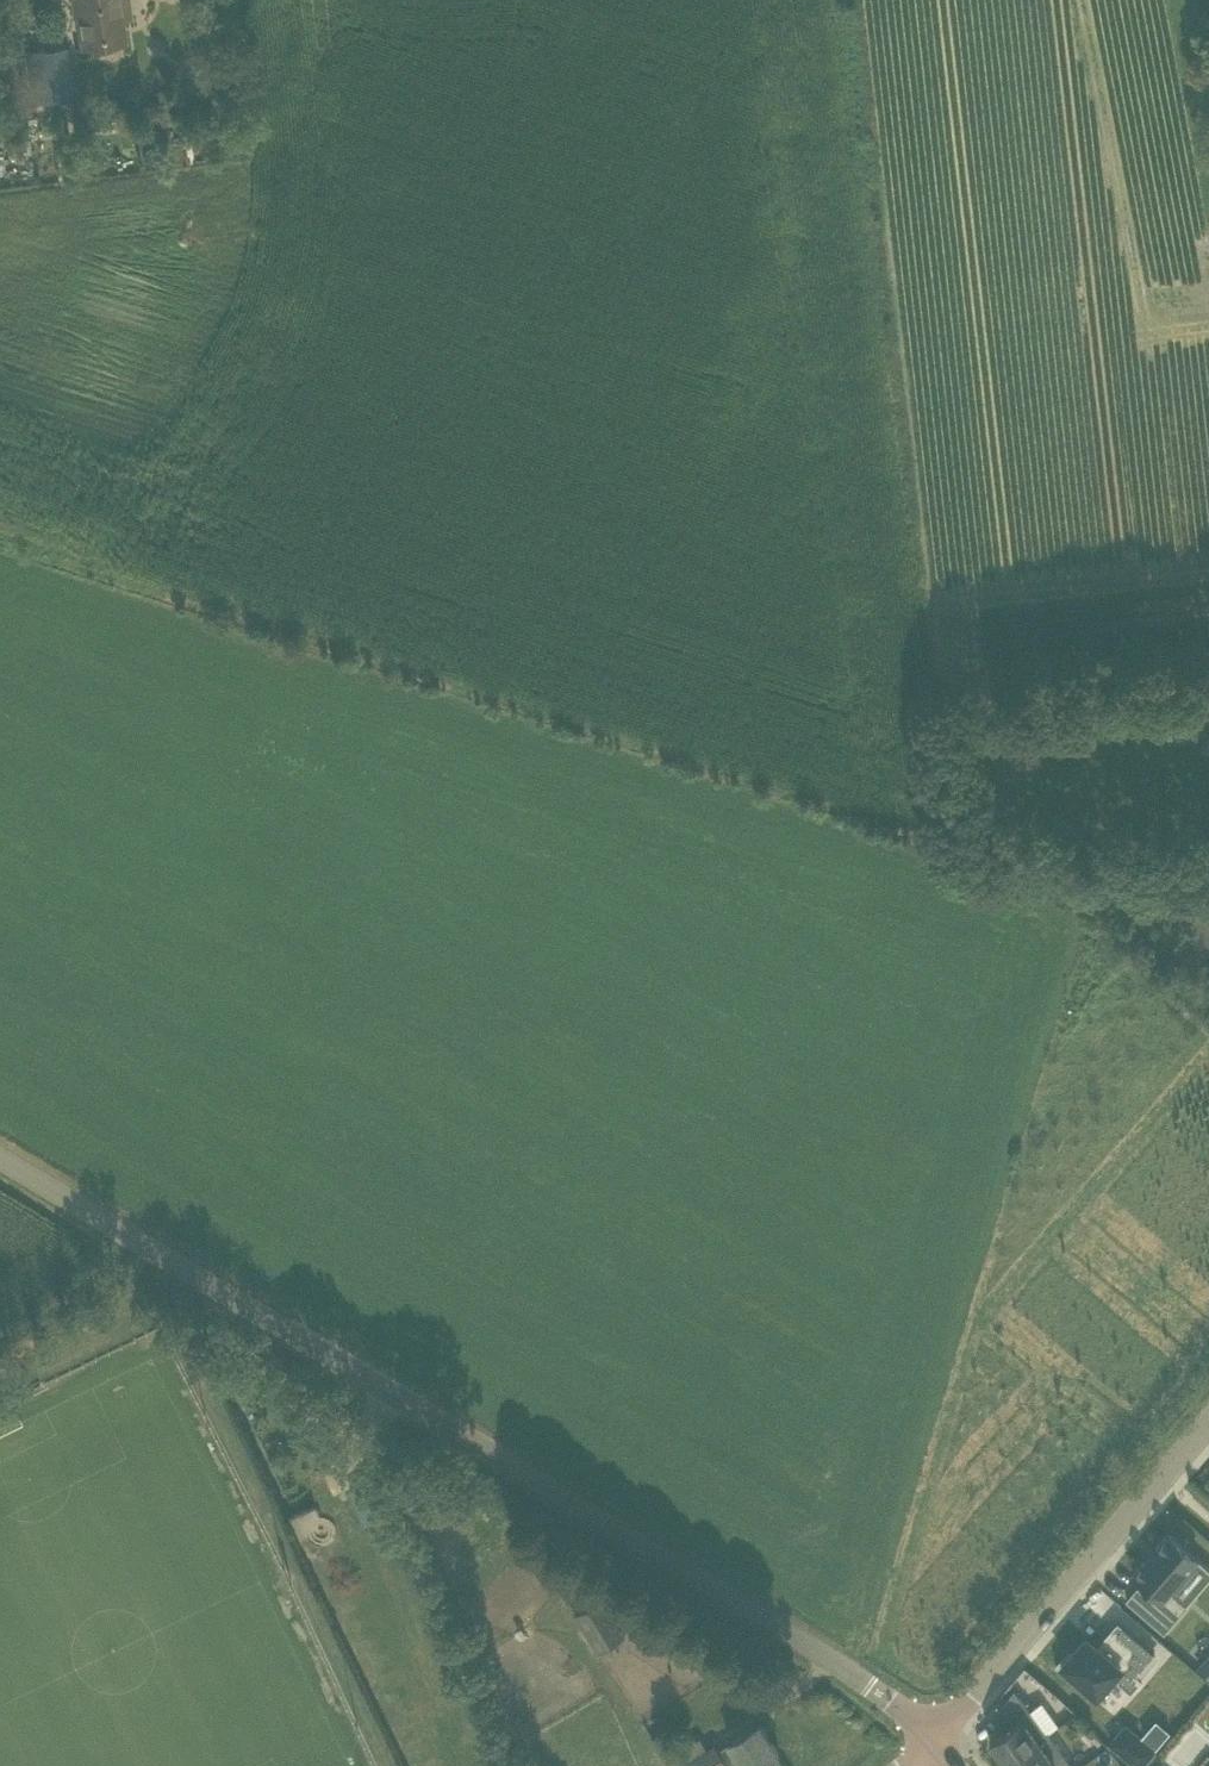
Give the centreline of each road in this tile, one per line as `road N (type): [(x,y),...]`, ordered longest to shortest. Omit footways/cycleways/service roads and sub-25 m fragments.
road 1 (unclassified): [(936,1747),(915,1720),(823,1652),(0,1156)]
road 2 (unclassified): [(936,1747),(1208,1420)]

